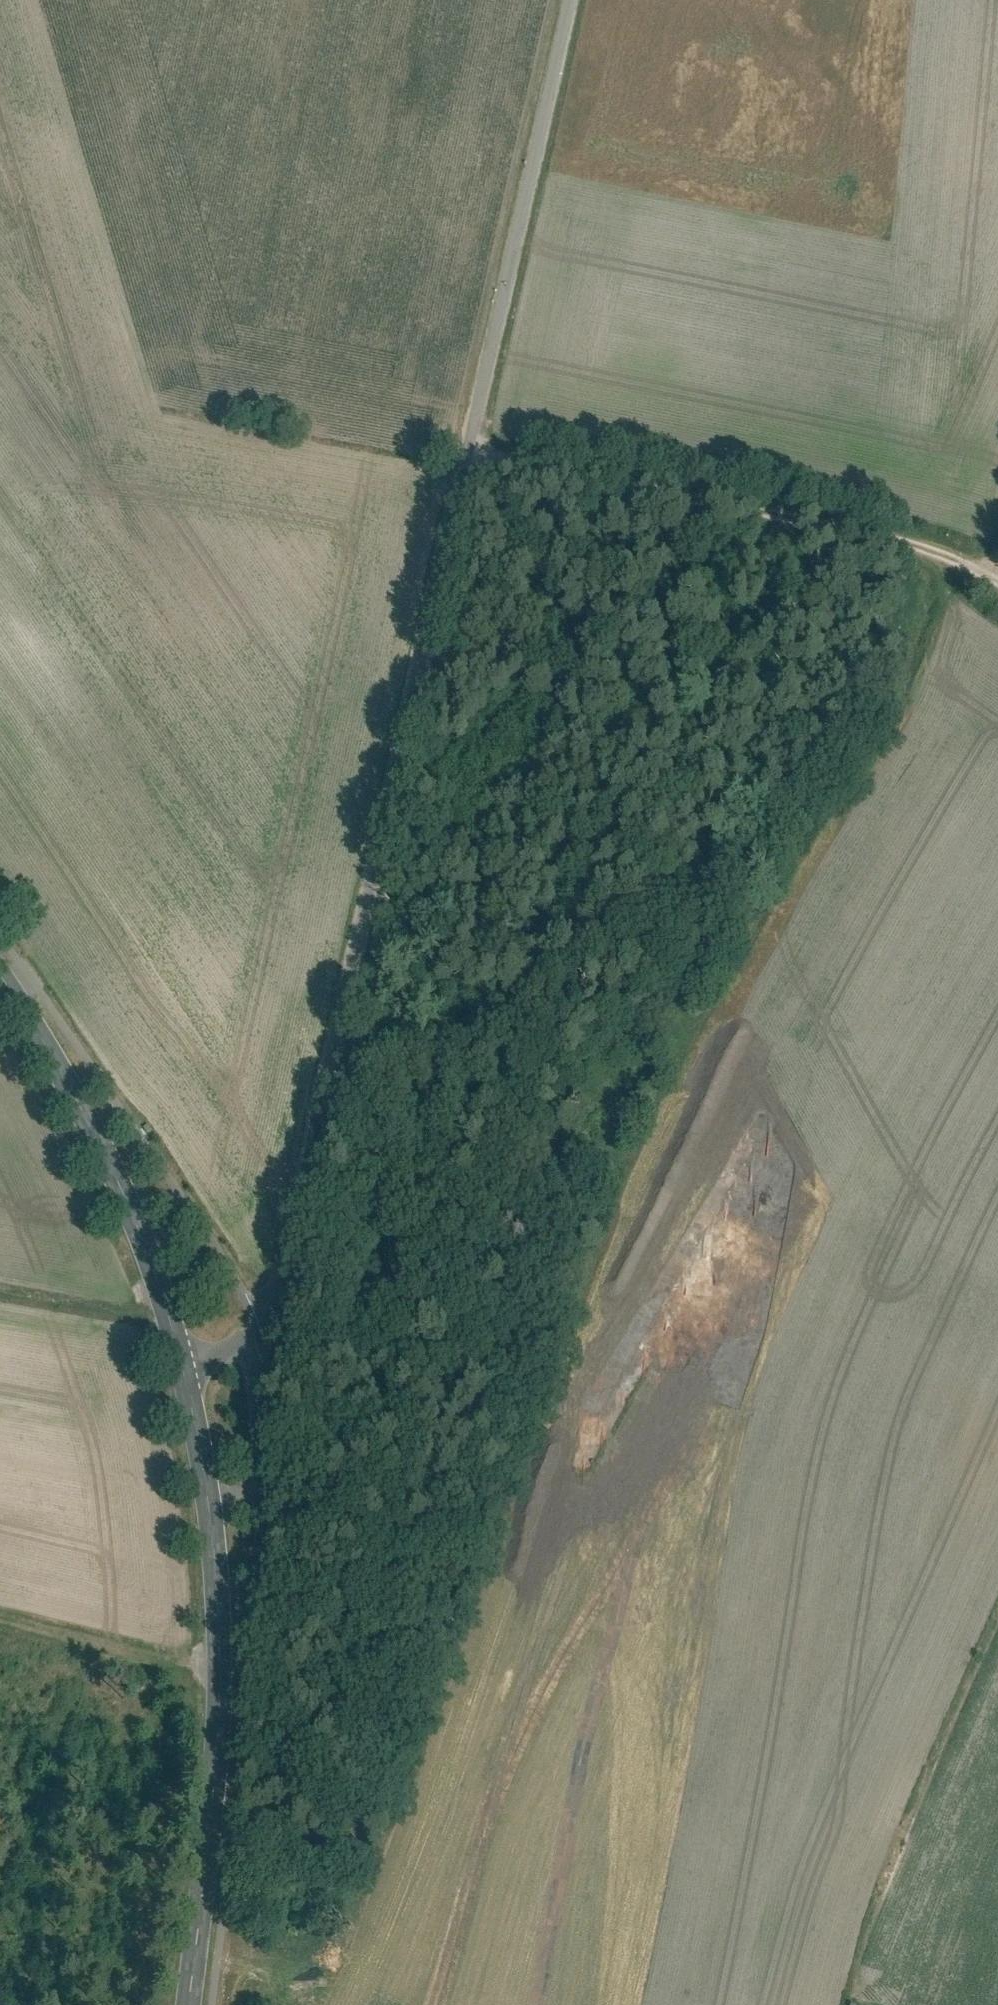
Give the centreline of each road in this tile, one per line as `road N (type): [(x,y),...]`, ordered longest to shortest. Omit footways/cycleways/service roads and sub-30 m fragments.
road 1 (unclassified): [(571,0),(282,1287),(247,1337)]
road 2 (track): [(470,440),(860,522),(943,547),(997,576)]
road 3 (tertiary): [(212,1510),(219,1757),(189,2004)]
road 4 (tertiary): [(0,982),(131,1213),(183,1369)]
road 5 (unclassified): [(247,1337),(257,1481),(212,1510)]
road 6 (tertiary): [(183,1369),(212,1510)]

